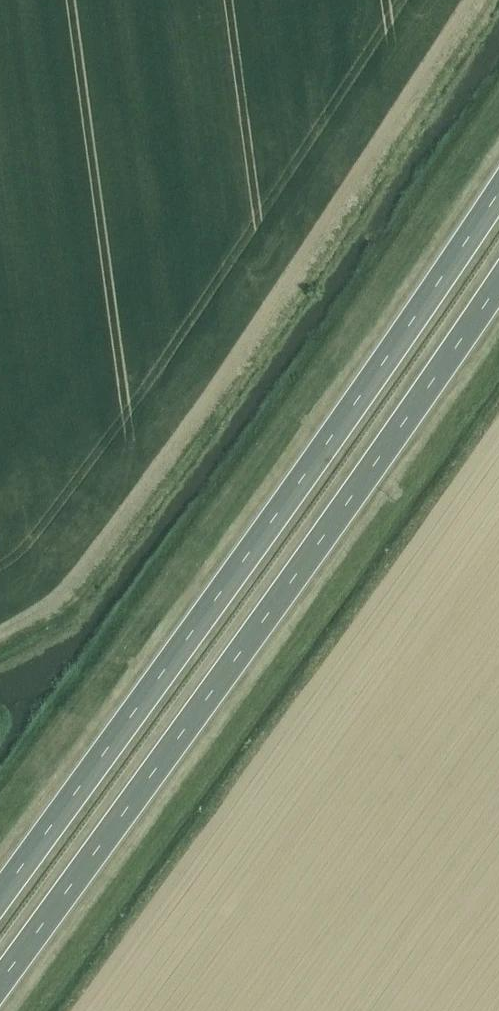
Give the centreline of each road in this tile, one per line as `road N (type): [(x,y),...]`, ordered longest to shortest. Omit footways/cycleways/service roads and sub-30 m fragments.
road 1 (trunk): [(498,186),(0,894)]
road 2 (trunk): [(0,986),(498,284)]

